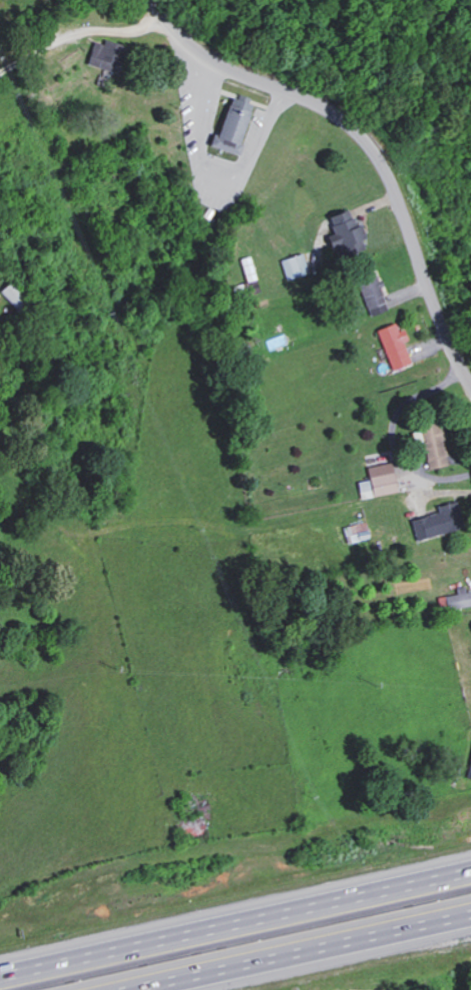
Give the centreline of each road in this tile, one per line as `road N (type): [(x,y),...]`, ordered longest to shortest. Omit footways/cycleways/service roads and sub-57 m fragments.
road 1 (residential): [(470,383),(437,317),(385,171),(362,135),(221,72),(176,37),(151,0)]
road 2 (motorway): [(470,862),(0,968)]
road 3 (motorway): [(184,989),(470,925)]

